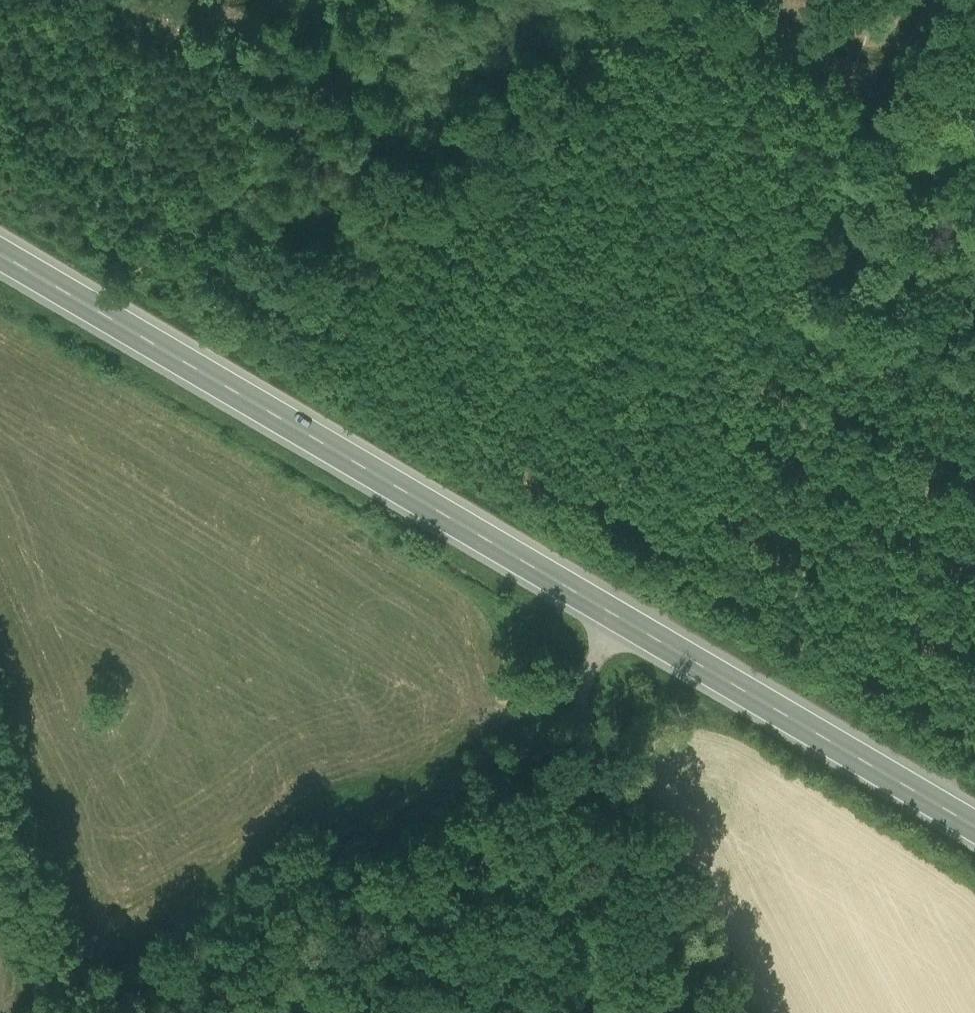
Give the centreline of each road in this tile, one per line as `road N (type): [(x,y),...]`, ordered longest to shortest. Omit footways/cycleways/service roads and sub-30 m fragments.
road 1 (secondary): [(0,253),(974,826)]
road 2 (track): [(709,1012),(581,726),(587,684),(624,620)]

